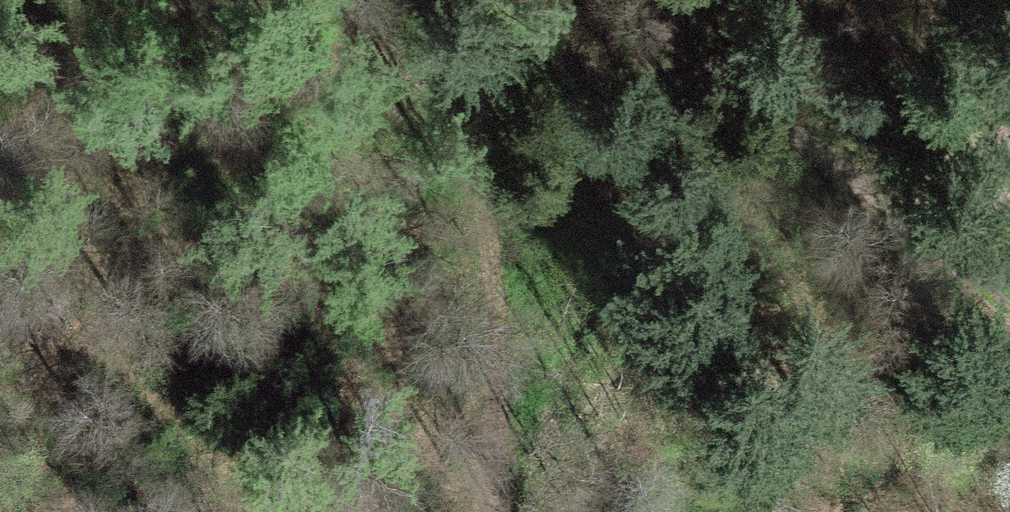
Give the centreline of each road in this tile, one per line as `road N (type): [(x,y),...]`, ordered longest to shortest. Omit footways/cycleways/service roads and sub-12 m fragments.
road 1 (track): [(518,0),(500,13),(498,230),(513,416),(494,511)]
road 2 (track): [(655,0),(686,10),(843,205),(1009,359)]

